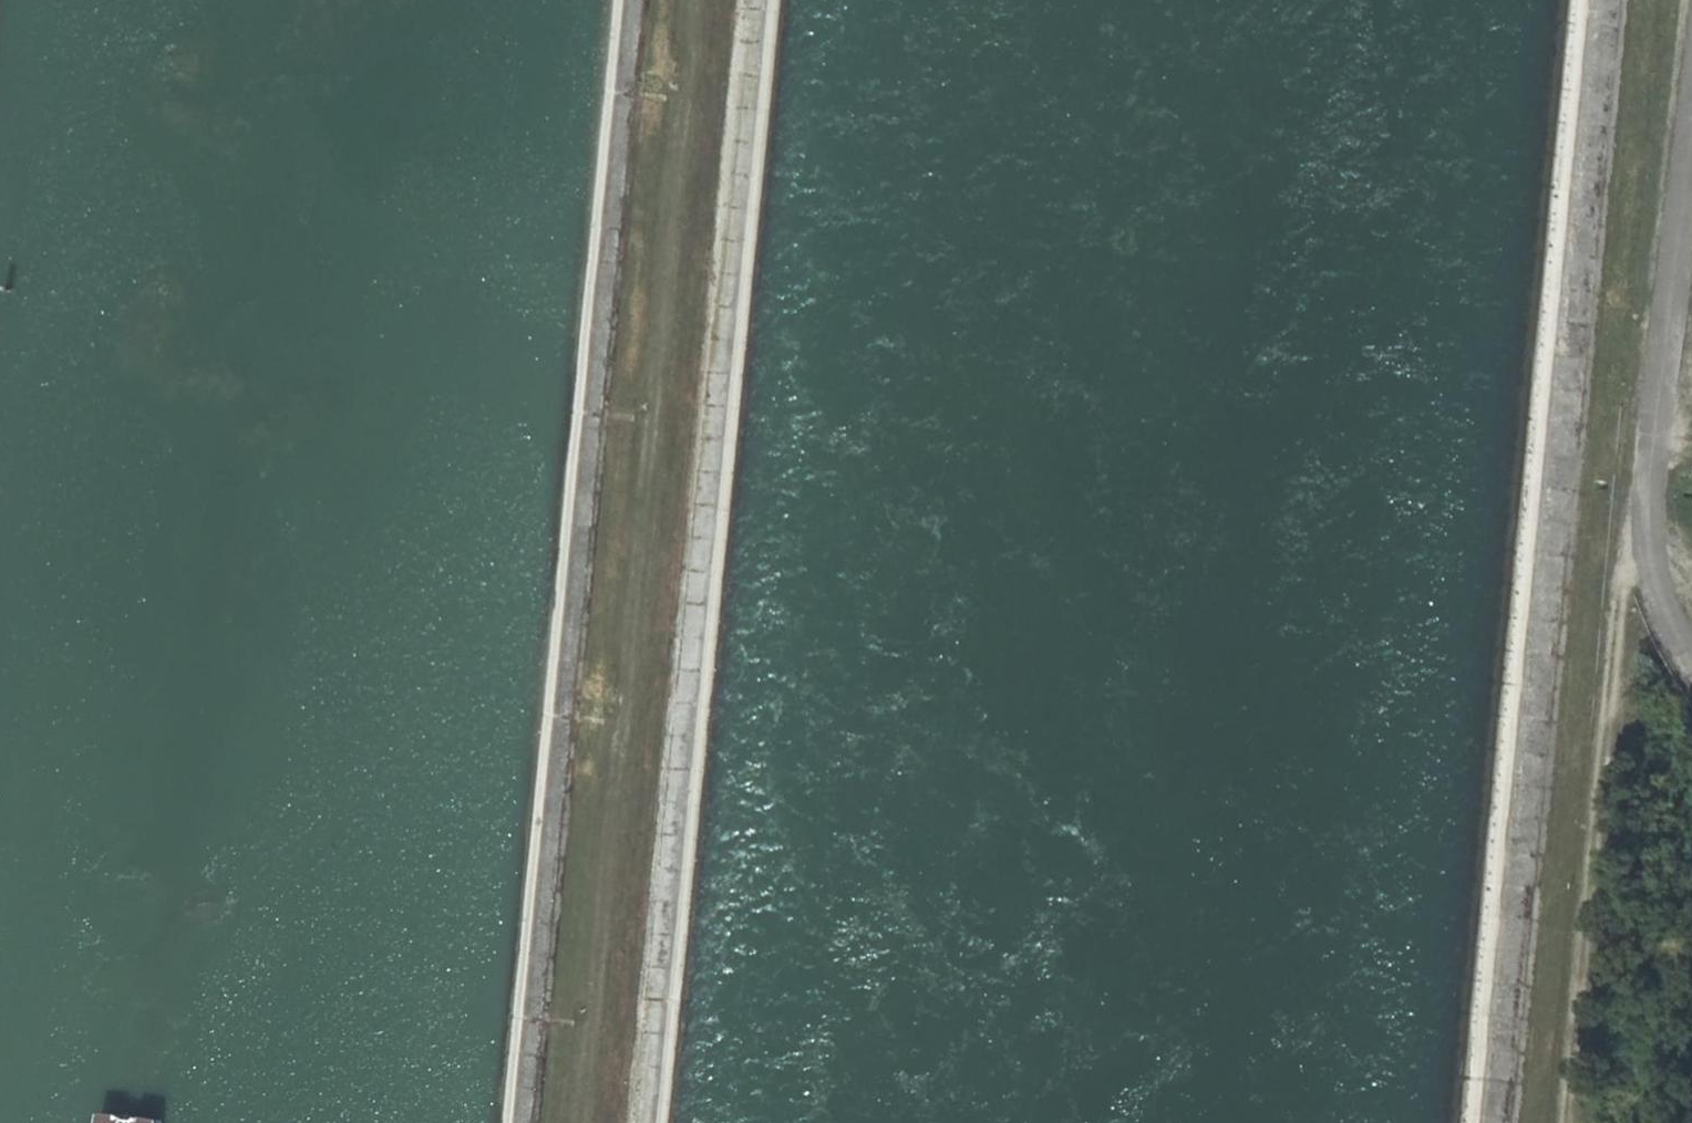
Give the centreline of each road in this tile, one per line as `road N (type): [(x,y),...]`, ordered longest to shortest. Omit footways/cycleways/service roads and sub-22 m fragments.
road 1 (track): [(1649,558),(1622,582),(1568,1122)]
road 2 (unclassified): [(1691,652),(1649,558),(1647,489),(1691,85)]

